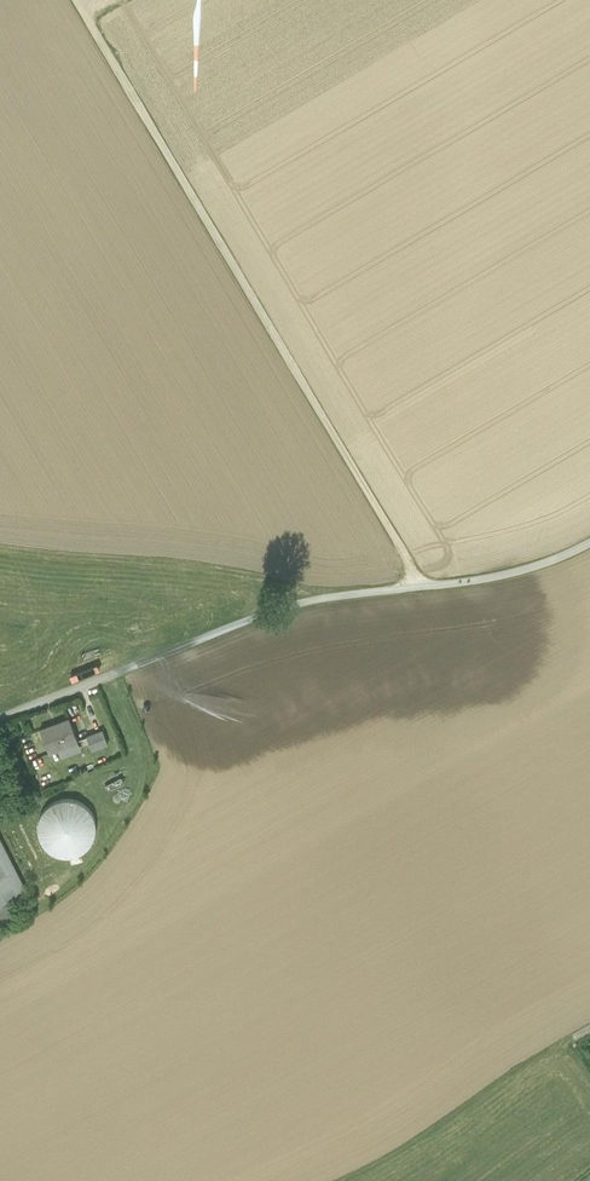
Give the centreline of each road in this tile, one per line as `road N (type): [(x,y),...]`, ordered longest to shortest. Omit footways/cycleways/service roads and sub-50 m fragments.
road 1 (track): [(424,587),(75,0)]
road 2 (track): [(424,587),(306,599),(111,674)]
road 3 (track): [(306,599),(278,584),(198,566),(0,549)]
road 4 (track): [(589,545),(495,577),(424,587)]

